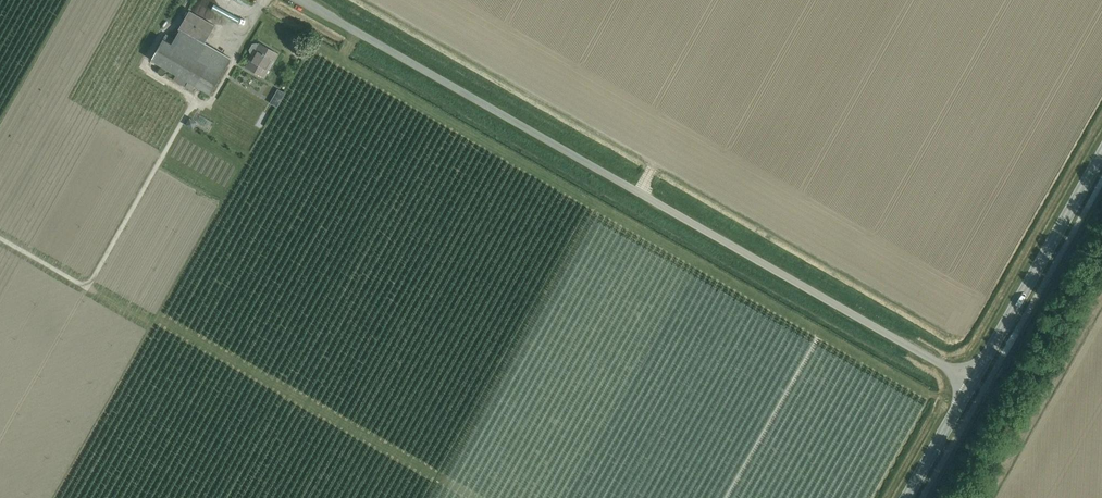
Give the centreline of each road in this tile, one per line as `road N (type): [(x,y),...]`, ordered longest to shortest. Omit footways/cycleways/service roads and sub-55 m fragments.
road 1 (unclassified): [(970,381),(301,0)]
road 2 (tertiary): [(970,381),(1101,152)]
road 3 (tertiary): [(907,497),(970,381)]

